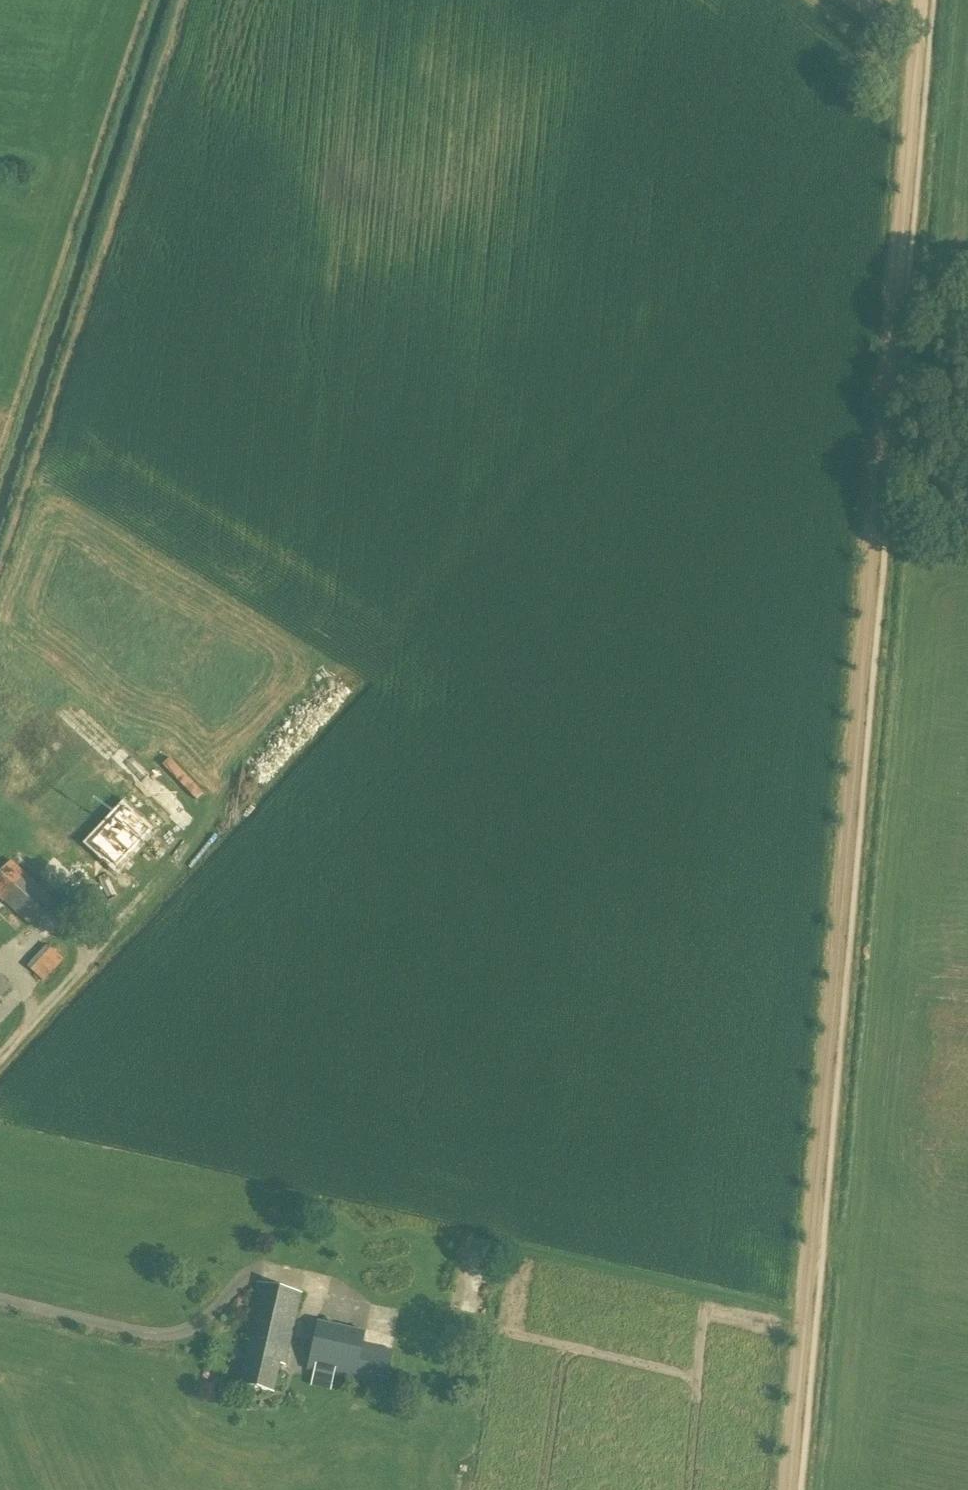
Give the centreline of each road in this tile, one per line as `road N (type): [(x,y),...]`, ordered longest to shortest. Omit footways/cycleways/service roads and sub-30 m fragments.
road 1 (track): [(921,0),(788,1489)]
road 2 (track): [(88,956),(352,678)]

